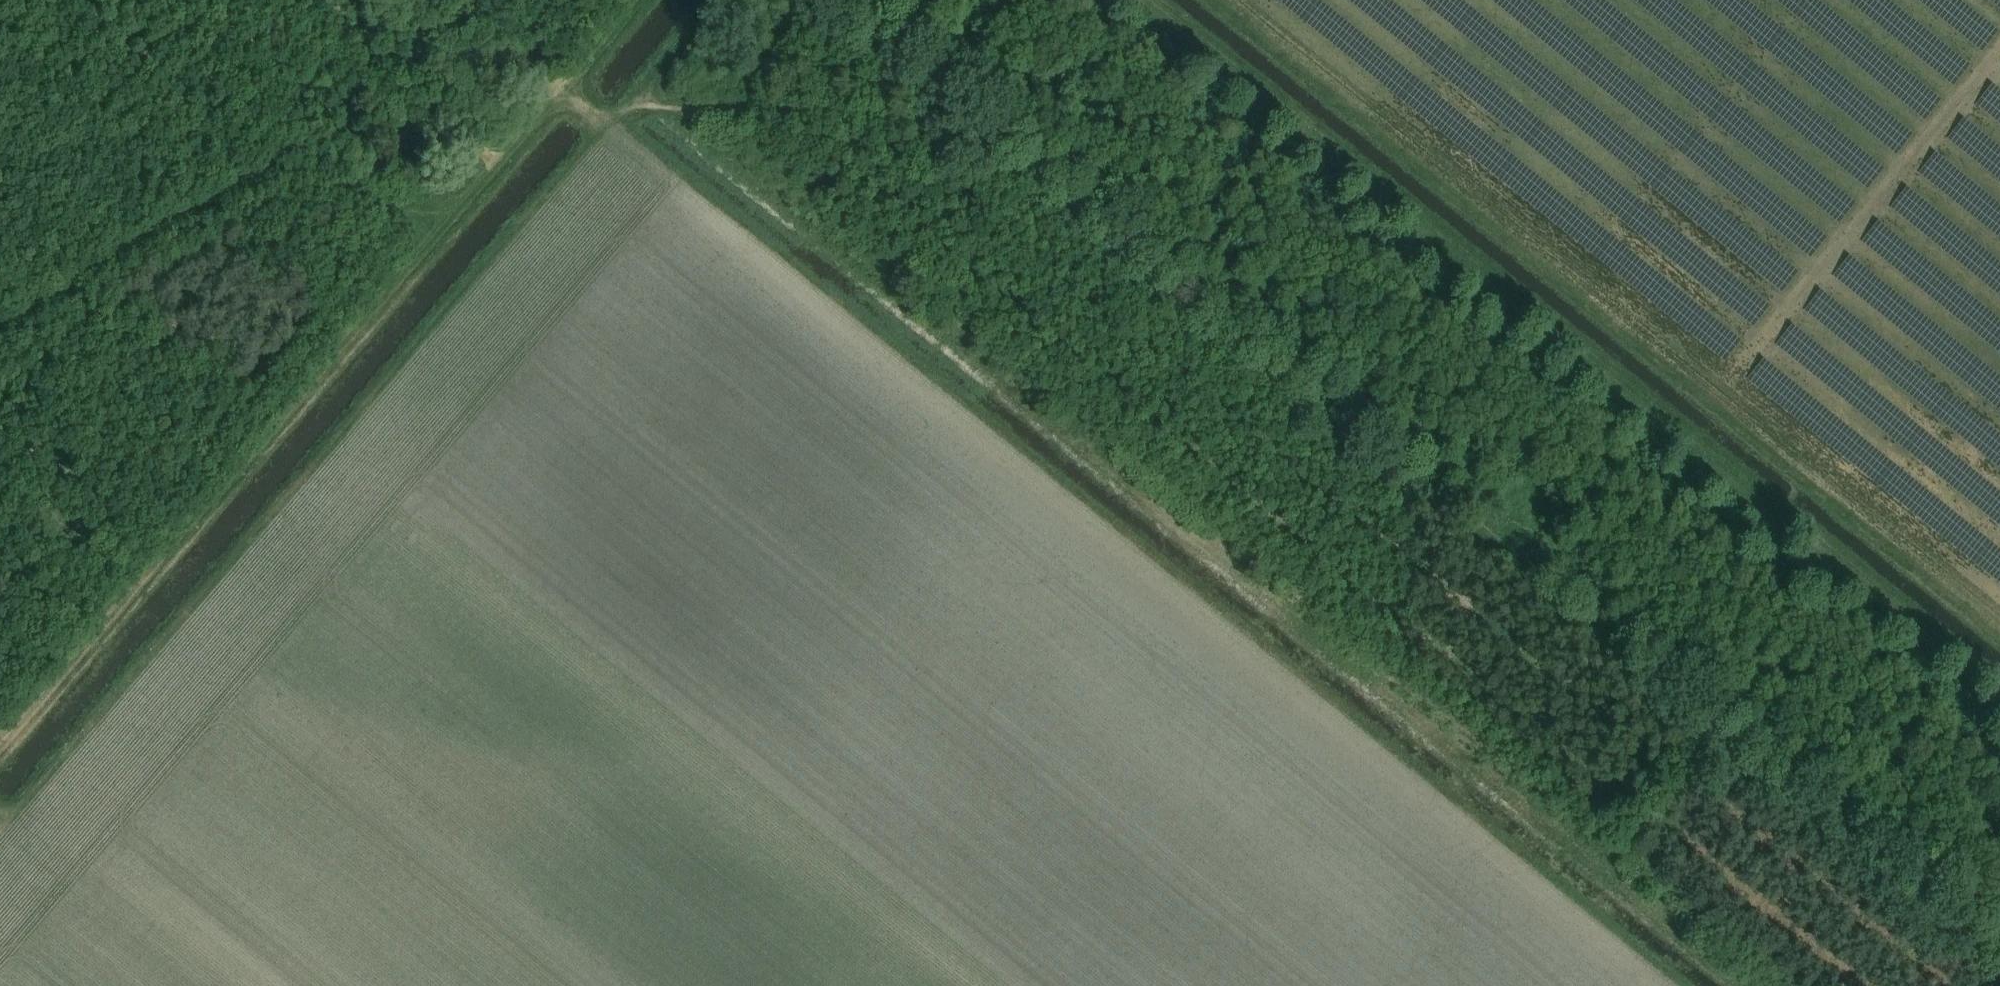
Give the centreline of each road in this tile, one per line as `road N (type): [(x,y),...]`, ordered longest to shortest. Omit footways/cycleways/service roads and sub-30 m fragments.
road 1 (track): [(450,0),(601,128),(651,112),(971,120),(1999,965)]
road 2 (track): [(0,742),(632,0)]

